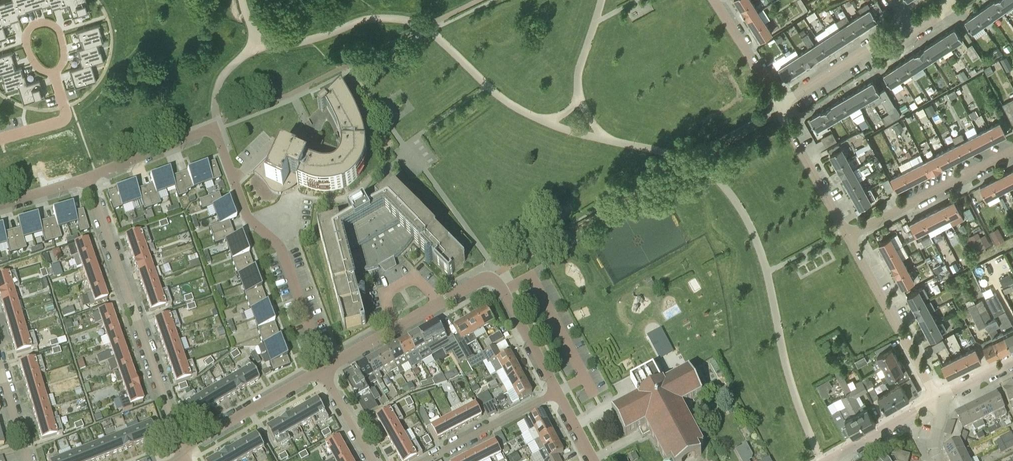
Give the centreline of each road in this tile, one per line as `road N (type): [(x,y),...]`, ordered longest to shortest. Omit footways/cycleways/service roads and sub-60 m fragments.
road 1 (residential): [(183,454),(87,178)]
road 2 (residential): [(322,370),(284,256),(249,220),(218,137),(207,130)]
road 3 (residential): [(322,370),(488,279)]
road 4 (residential): [(936,398),(848,234)]
road 5 (residential): [(848,234),(1012,150)]
road 6 (residential): [(183,454),(322,370)]
road 7 (residential): [(779,105),(872,46),(910,33)]
road 8 (residential): [(556,392),(424,460)]
road 9 (residential): [(848,234),(779,105)]
road 10 (residential): [(556,392),(504,290),(488,279)]
road 11 (residential): [(54,73),(39,68),(27,47),(26,33),(38,22),(59,30),(59,69)]
road 12 (residential): [(87,178),(207,130)]
road 13 (residential): [(827,460),(936,398)]
road 14 (residential): [(779,105),(714,0)]

